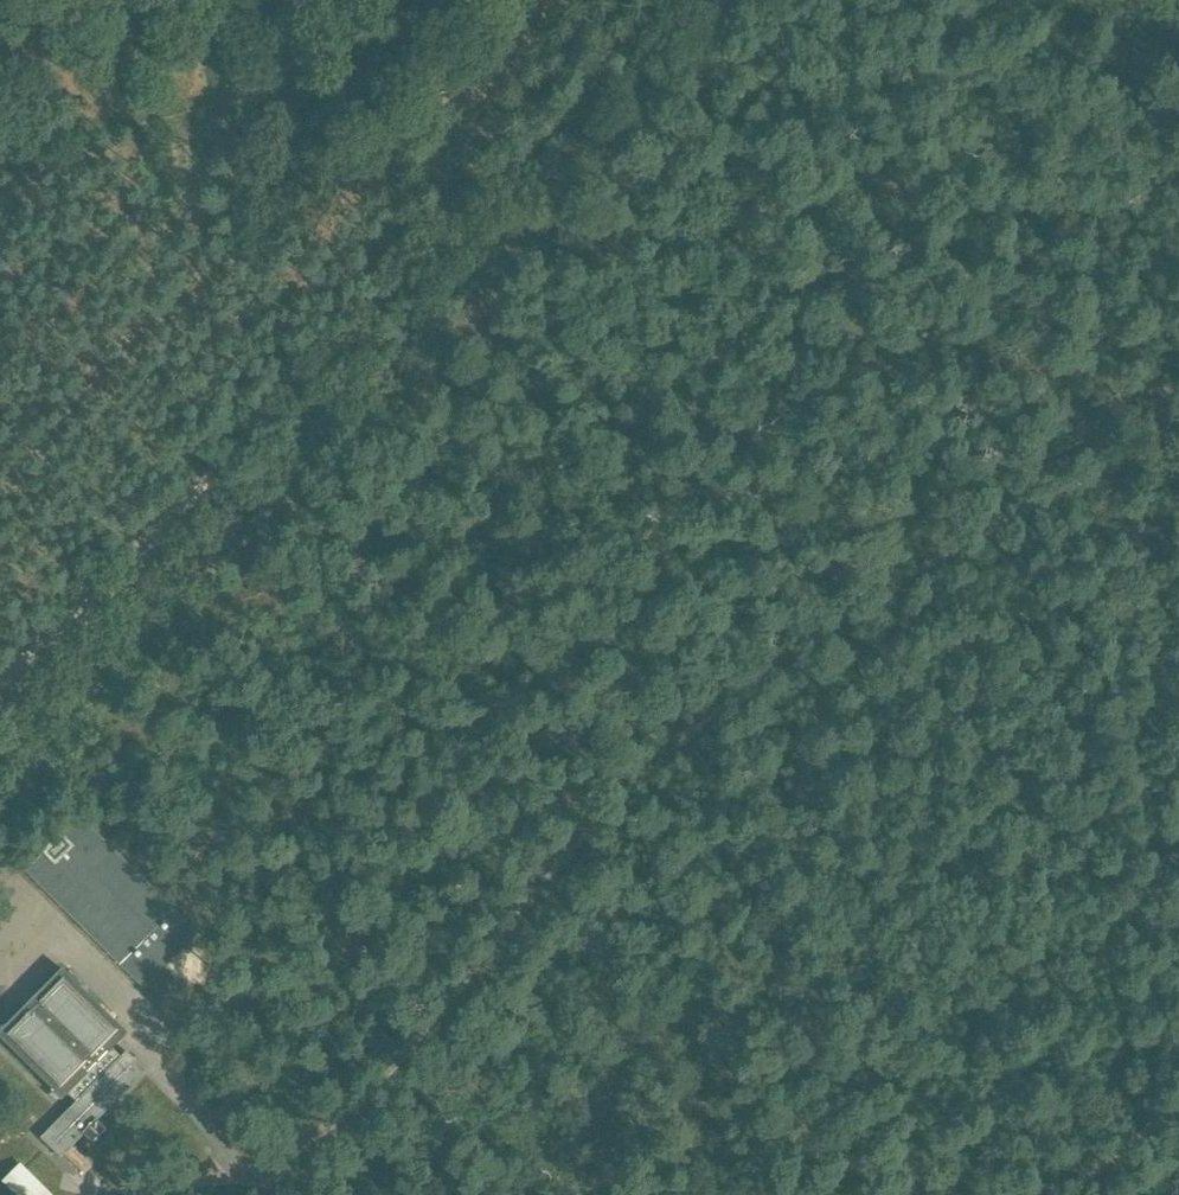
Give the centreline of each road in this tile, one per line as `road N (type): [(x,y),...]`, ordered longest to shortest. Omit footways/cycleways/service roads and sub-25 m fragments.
road 1 (track): [(1178,1099),(1049,1194)]

